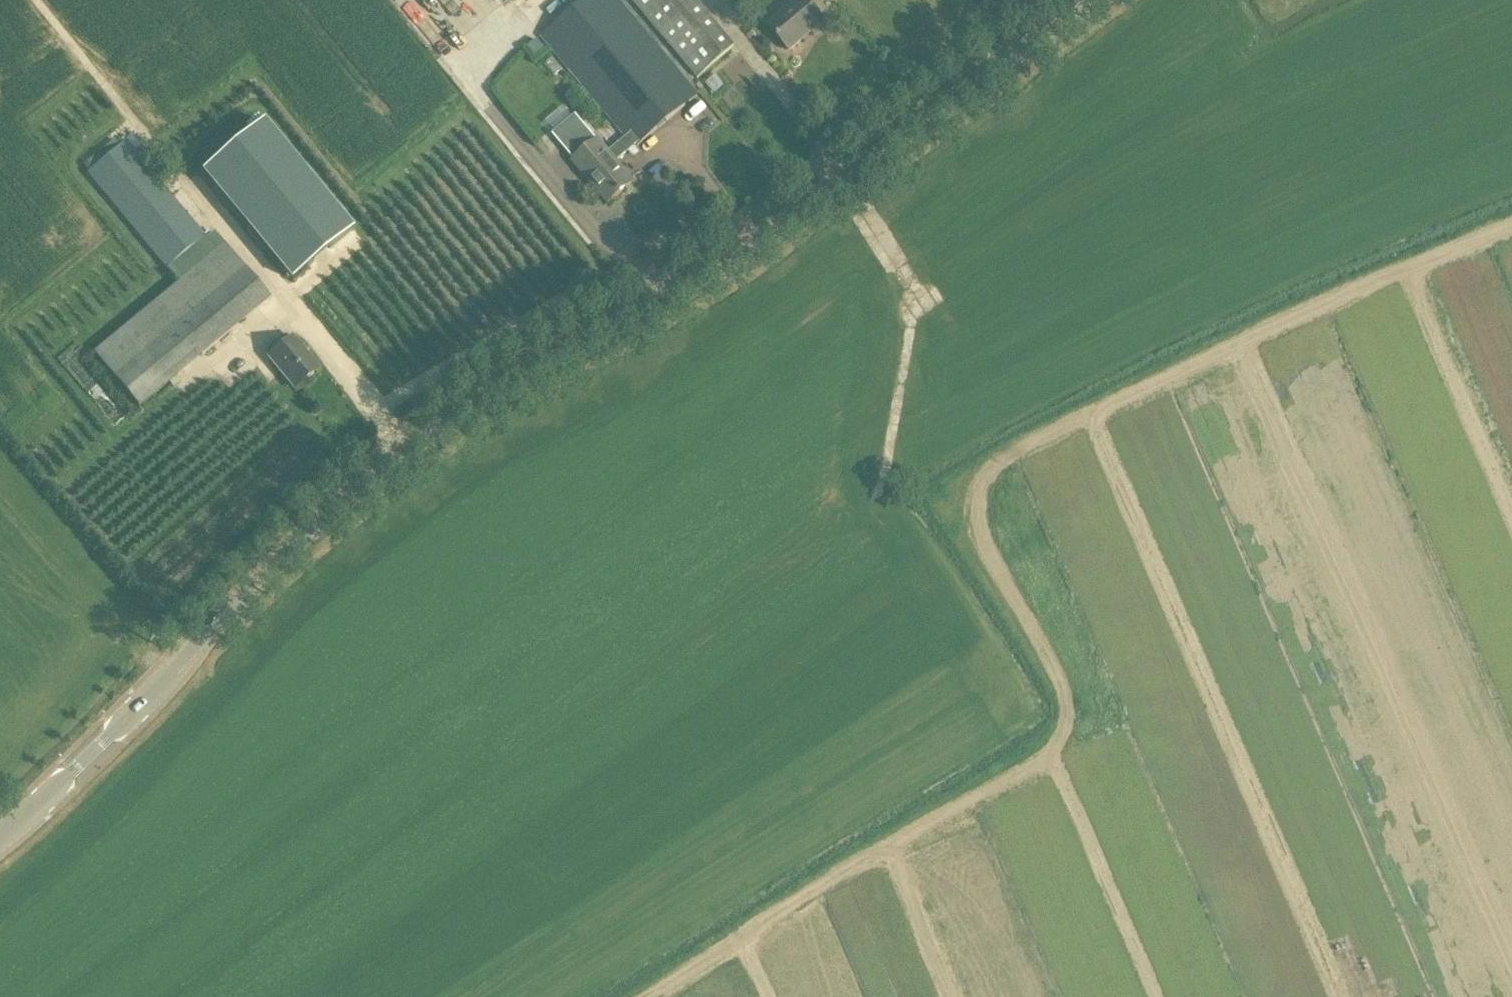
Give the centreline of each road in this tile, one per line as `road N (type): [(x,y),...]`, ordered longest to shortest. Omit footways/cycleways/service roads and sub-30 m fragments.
road 1 (secondary): [(0,835),(334,501),(460,410),(698,280),(1094,0)]
road 2 (track): [(881,492),(921,299),(847,178)]

